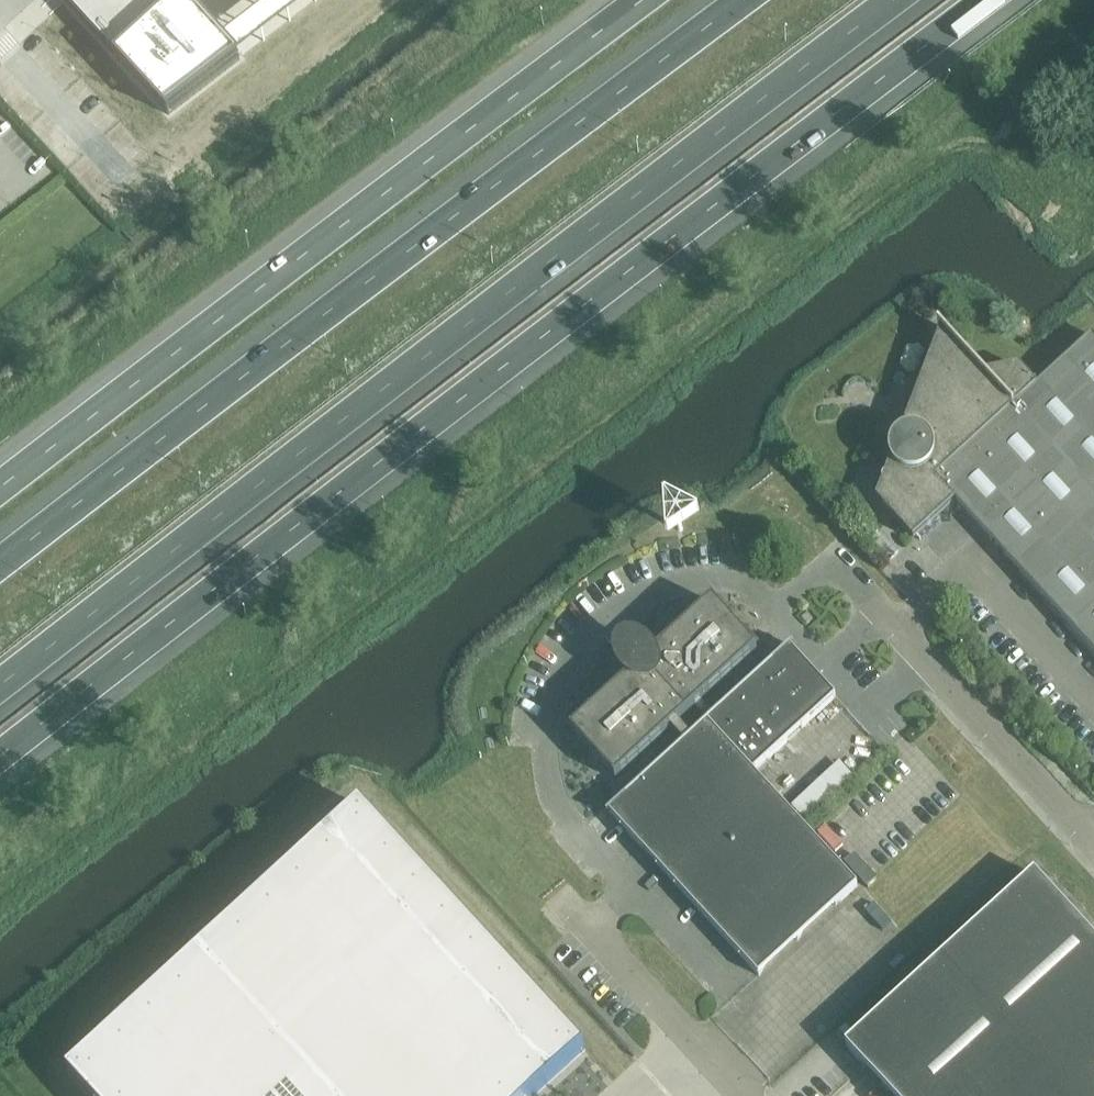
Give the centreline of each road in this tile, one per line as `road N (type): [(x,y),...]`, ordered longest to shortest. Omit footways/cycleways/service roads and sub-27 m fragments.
road 1 (motorway): [(0,757),(986,0)]
road 2 (motorway): [(0,686),(893,0)]
road 3 (unclassified): [(1085,842),(827,566),(767,619),(722,577),(684,572),(588,628),(556,674),(537,724),(557,799),(636,893)]
road 4 (motorway): [(740,0),(0,563)]
road 5 (motorway): [(641,0),(0,487)]
road 6 (unclassified): [(744,1095),(593,932)]
road 7 (unclassified): [(636,893),(731,989)]

